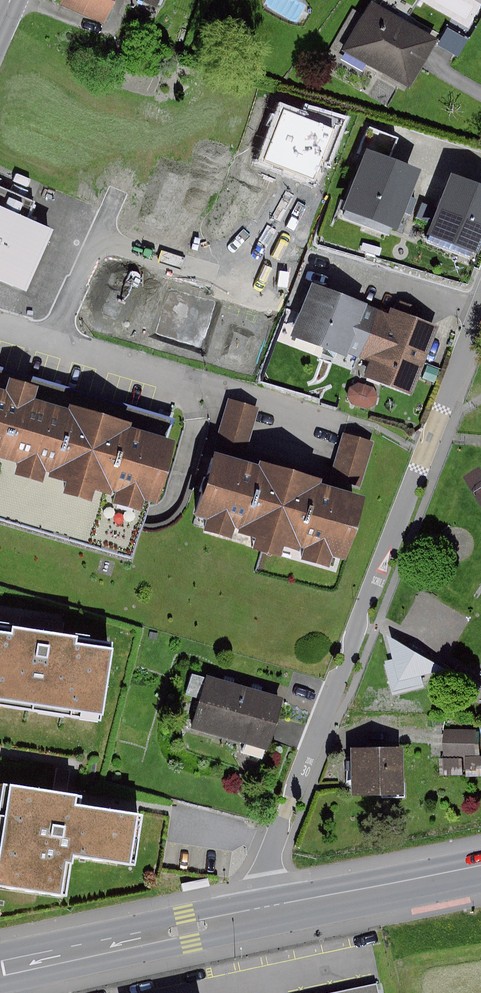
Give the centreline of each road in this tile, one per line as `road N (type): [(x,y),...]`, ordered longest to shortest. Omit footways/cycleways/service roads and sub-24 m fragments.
road 1 (residential): [(480,328),(254,914)]
road 2 (residential): [(46,341),(342,417)]
road 3 (secondary): [(0,968),(254,914)]
road 4 (secondary): [(254,914),(480,868)]
road 5 (residential): [(480,308),(314,255)]
road 6 (residential): [(102,208),(46,341)]

